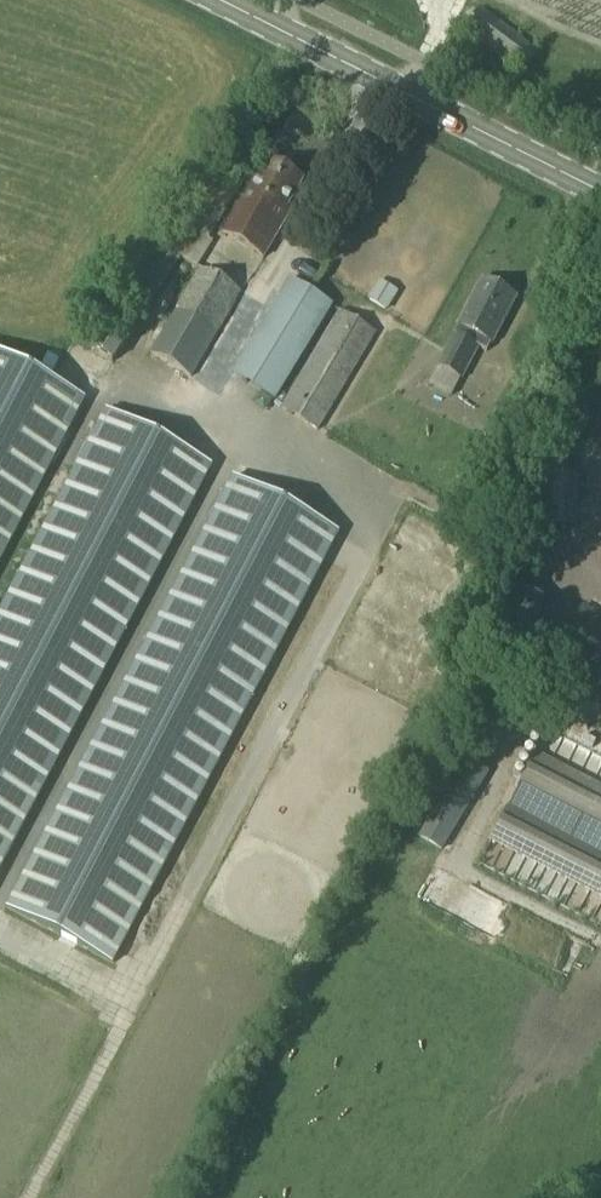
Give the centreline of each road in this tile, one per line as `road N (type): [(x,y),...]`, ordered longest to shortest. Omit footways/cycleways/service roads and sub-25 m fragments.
road 1 (secondary): [(600,193),(217,0)]

